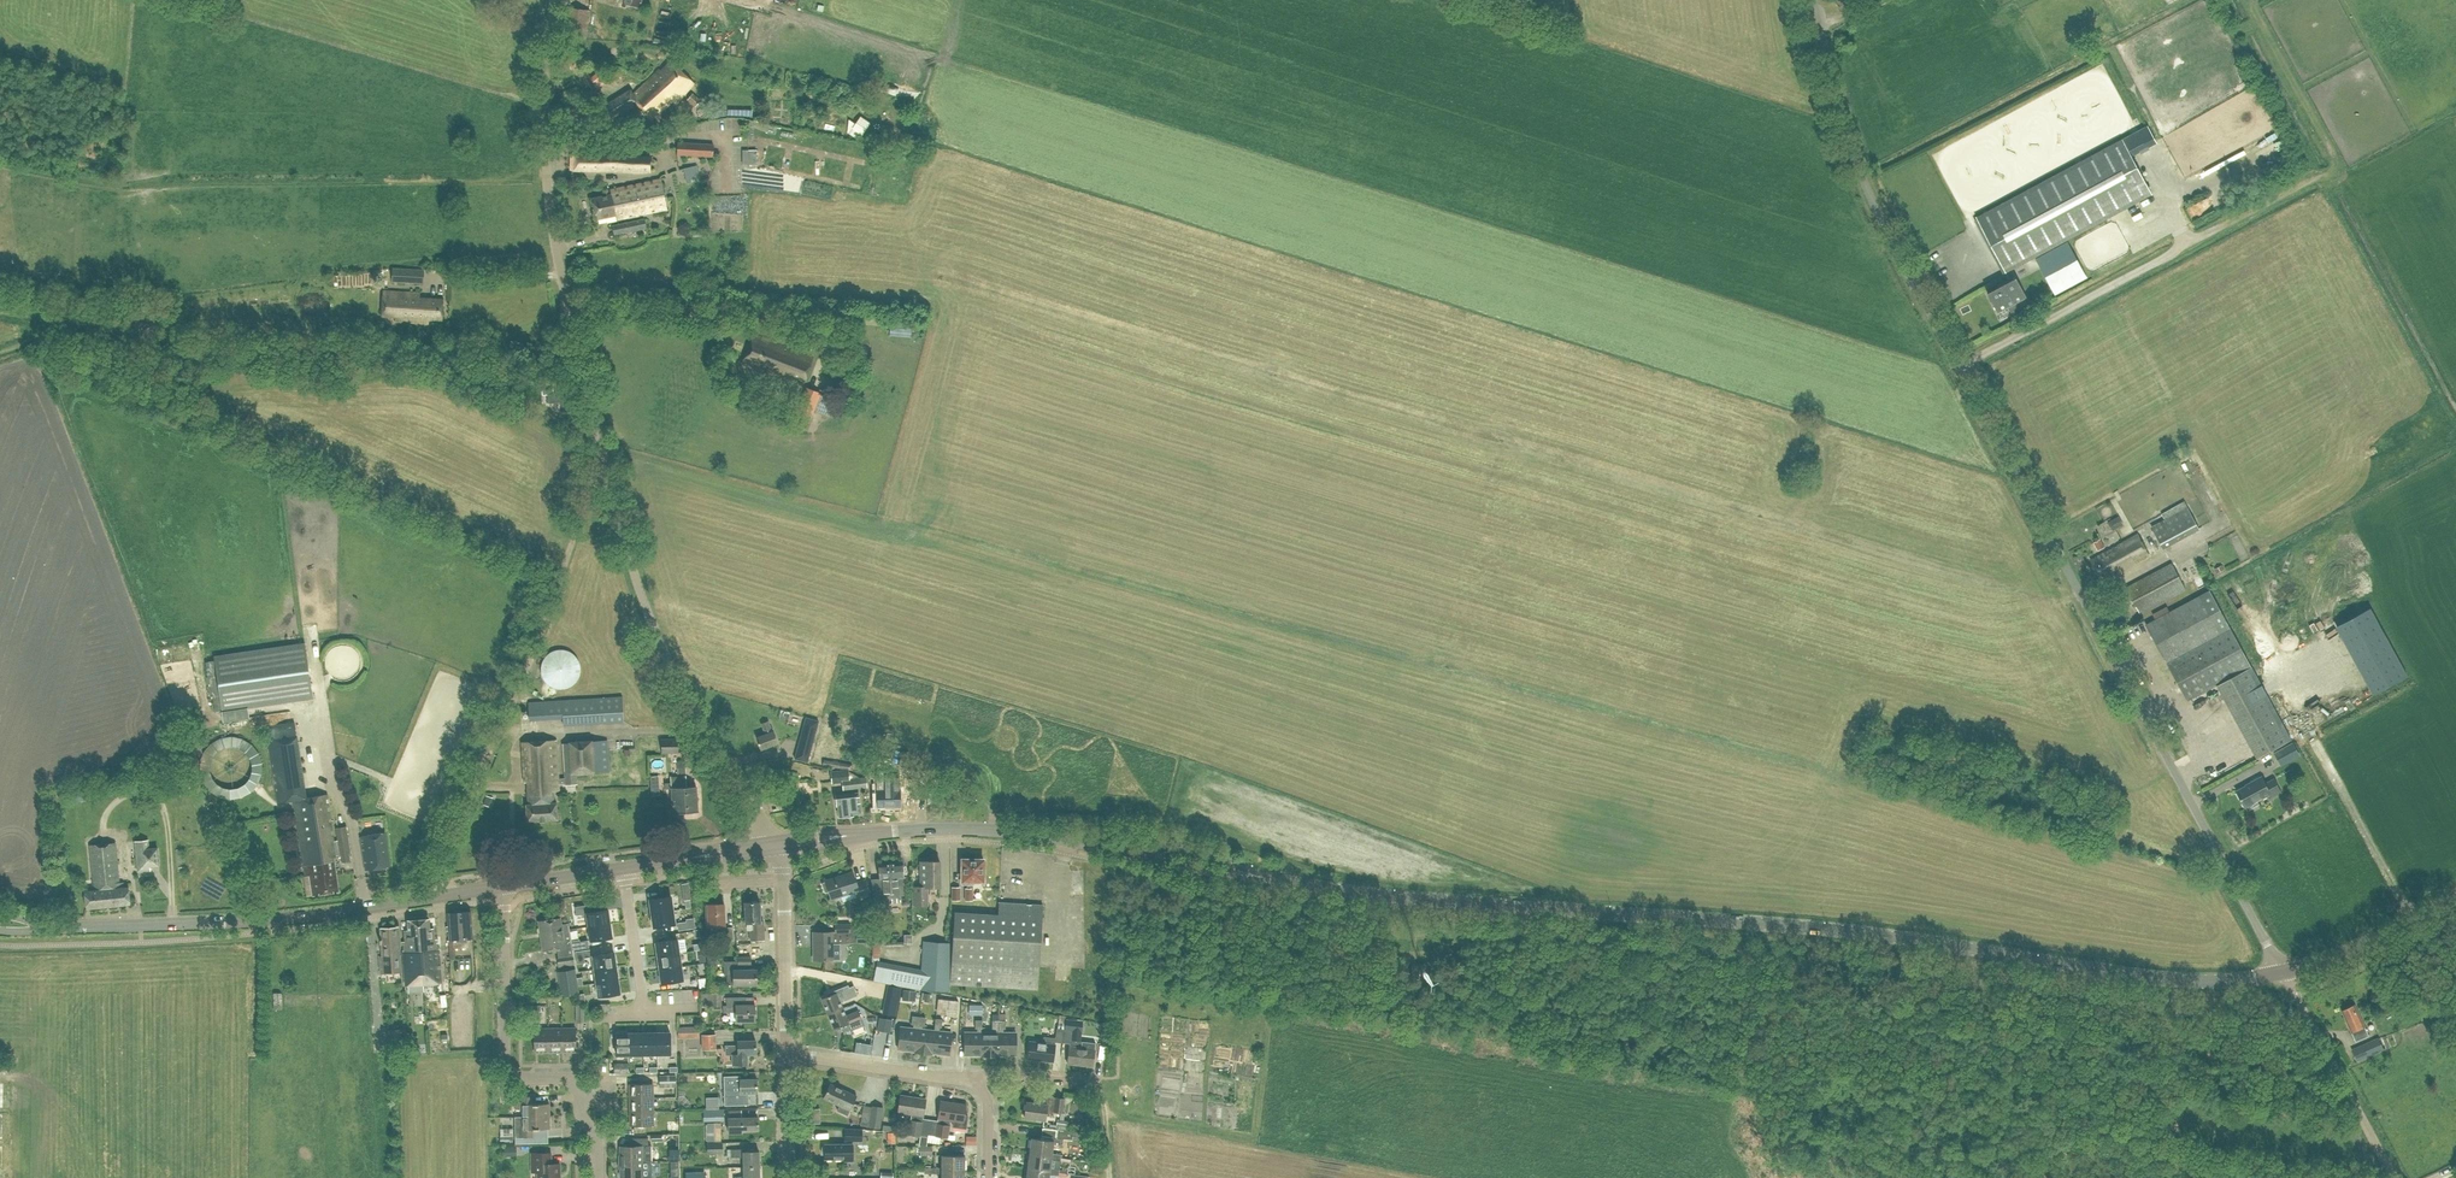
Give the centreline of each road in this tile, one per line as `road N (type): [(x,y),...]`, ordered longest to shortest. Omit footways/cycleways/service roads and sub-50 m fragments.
road 1 (secondary): [(2281,972),(2173,980),(1886,935),(1346,891),(1004,830),(866,834)]
road 2 (unclassified): [(2281,972),(1884,213),(1837,90),(1817,0)]
road 3 (track): [(62,322),(209,352),(445,359),(598,434)]
road 4 (unclassified): [(604,461),(550,206),(553,0)]
road 5 (unclassified): [(443,894),(441,875),(604,461)]
road 6 (unclassified): [(774,846),(671,667),(640,593),(604,461)]
road 7 (track): [(1960,365),(2319,176)]
road 8 (residential): [(598,1177),(597,1139),(580,1115),(579,1077),(519,1077),(504,1061),(502,885)]
road 9 (secondary): [(443,894),(271,919),(95,925)]
road 10 (residential): [(1107,1177),(1103,1108),(1088,1085),(1025,1075),(961,1079)]
road 11 (tertiary): [(786,1055),(783,870),(774,846)]
road 12 (unclassified): [(2296,996),(2395,1177)]
road 13 (secondary): [(2281,972),(2344,951),(2455,894)]
road 14 (residential): [(961,1079),(786,1055)]
road 15 (secondary): [(623,867),(774,846)]
road 16 (residential): [(623,867),(644,1011)]
road 17 (secondary): [(502,885),(623,867)]
road 18 (tertiary): [(789,1177),(786,1055)]

